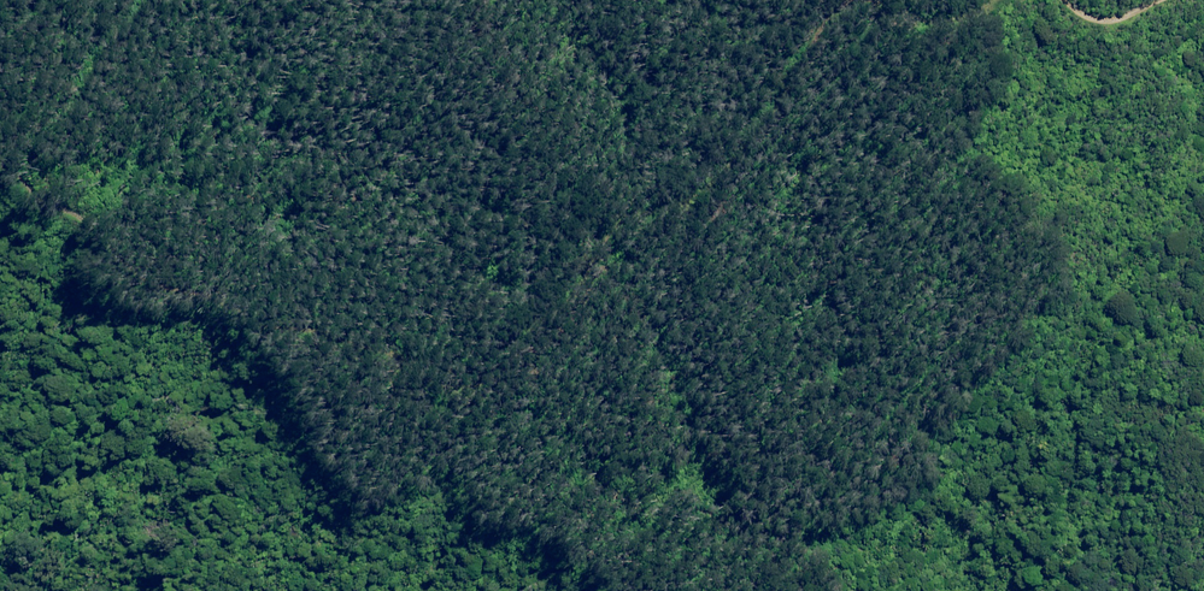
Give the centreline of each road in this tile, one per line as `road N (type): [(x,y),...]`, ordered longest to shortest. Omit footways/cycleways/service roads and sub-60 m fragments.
road 1 (track): [(855,0),(832,11),(778,98),(707,177),(610,233),(583,280),(537,320),(503,365),(477,379),(184,298),(129,269),(90,228),(0,177)]
road 2 (track): [(842,590),(851,574),(825,546),(830,525),(923,490),(969,464),(998,431),(1055,430),(1070,450),(1071,490),(1063,503),(1083,590)]
road 3 (track): [(477,379),(483,426),(554,523),(580,531),(614,561),(616,590)]
road 4 (track): [(979,0),(940,14),(861,0)]

